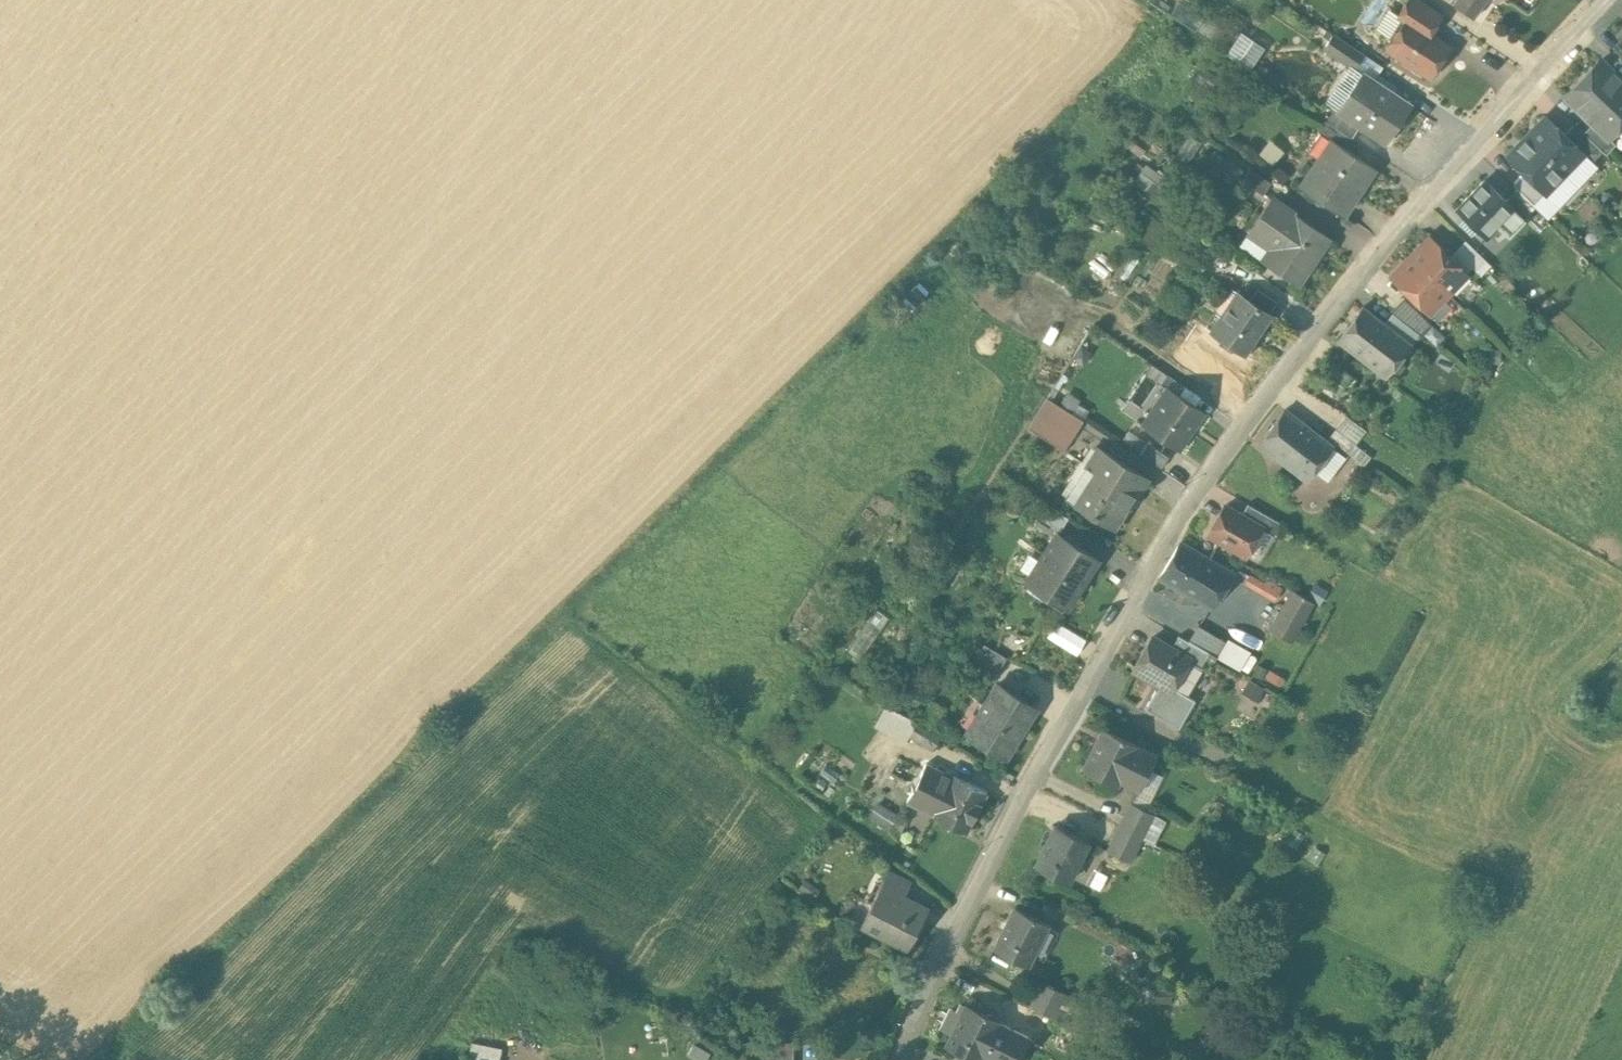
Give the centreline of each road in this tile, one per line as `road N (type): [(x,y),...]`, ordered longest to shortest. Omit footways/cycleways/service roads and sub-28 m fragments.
road 1 (residential): [(1610,0),(1286,363),(1206,485),(1064,735),(925,997),(908,1059)]

